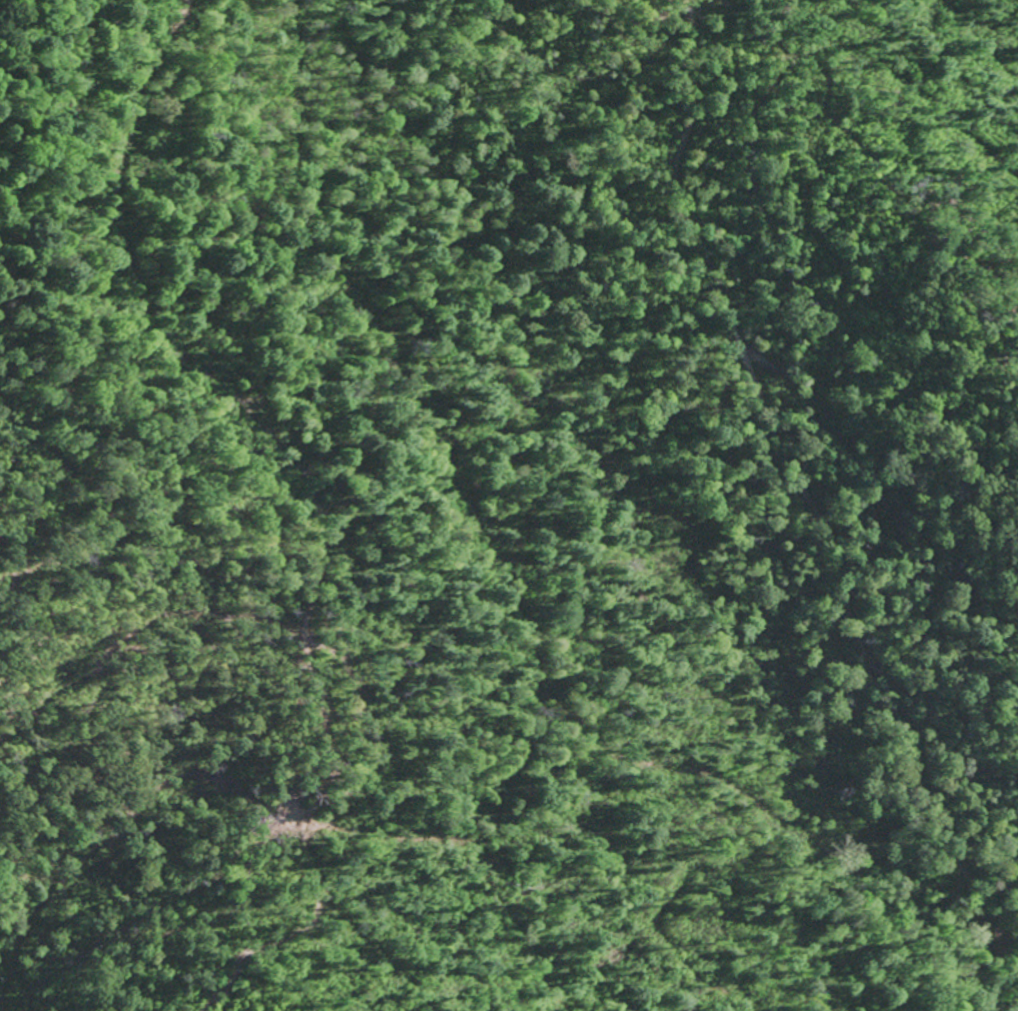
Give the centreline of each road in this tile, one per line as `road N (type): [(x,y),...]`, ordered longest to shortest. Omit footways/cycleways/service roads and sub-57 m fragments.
road 1 (residential): [(654,0),(663,37),(661,253),(689,297),(684,318),(962,870),(985,968)]

